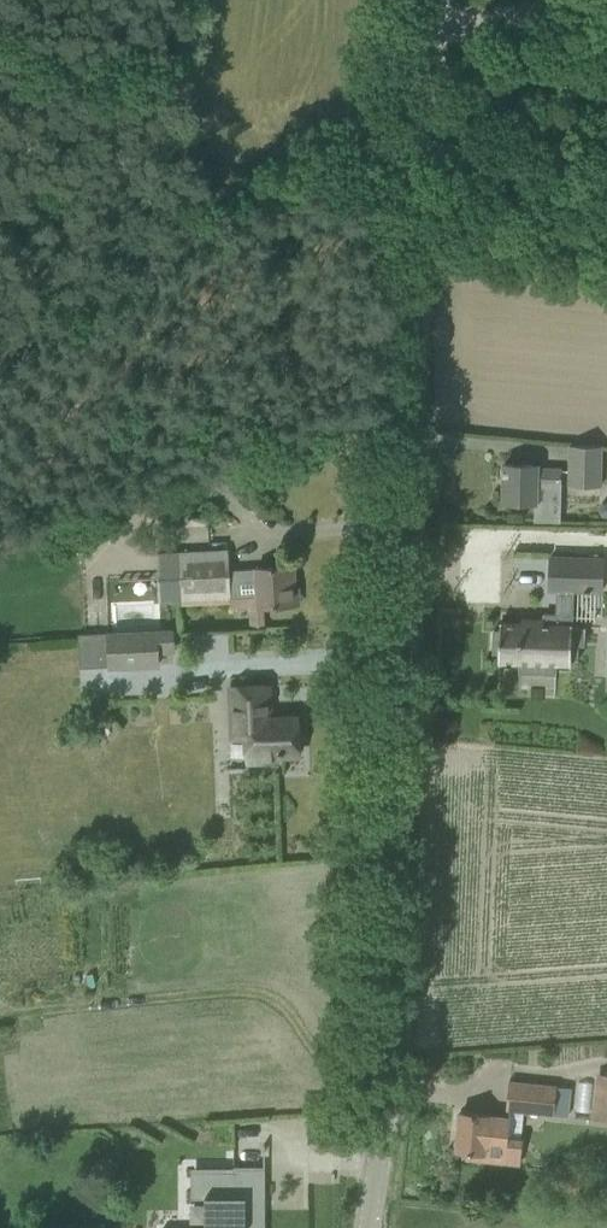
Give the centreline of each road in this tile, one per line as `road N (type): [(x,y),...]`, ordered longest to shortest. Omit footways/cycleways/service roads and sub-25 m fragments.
road 1 (tertiary): [(364,1227),(392,970),(419,27)]
road 2 (track): [(417,114),(379,116),(0,353)]
road 3 (unclassified): [(419,27),(566,0)]

